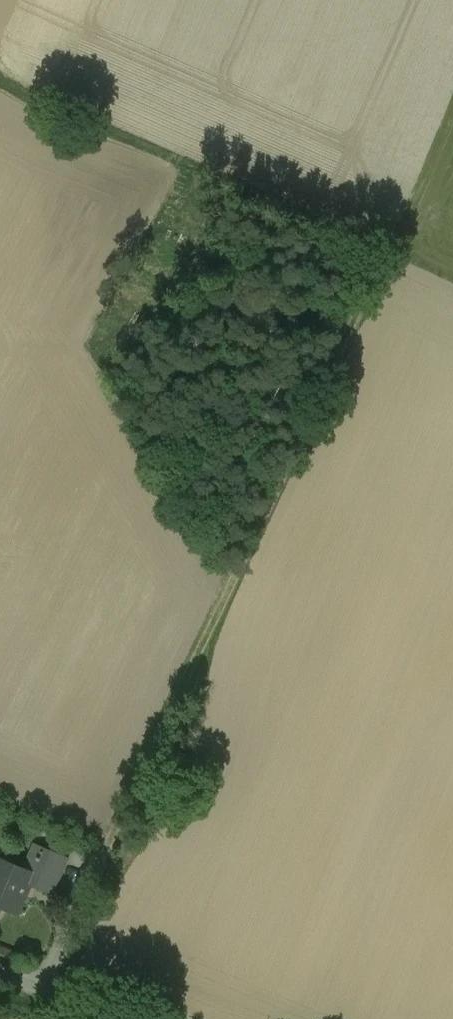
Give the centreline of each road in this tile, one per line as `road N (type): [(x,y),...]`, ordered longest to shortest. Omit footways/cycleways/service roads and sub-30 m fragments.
road 1 (unclassified): [(0,971),(116,1018)]

